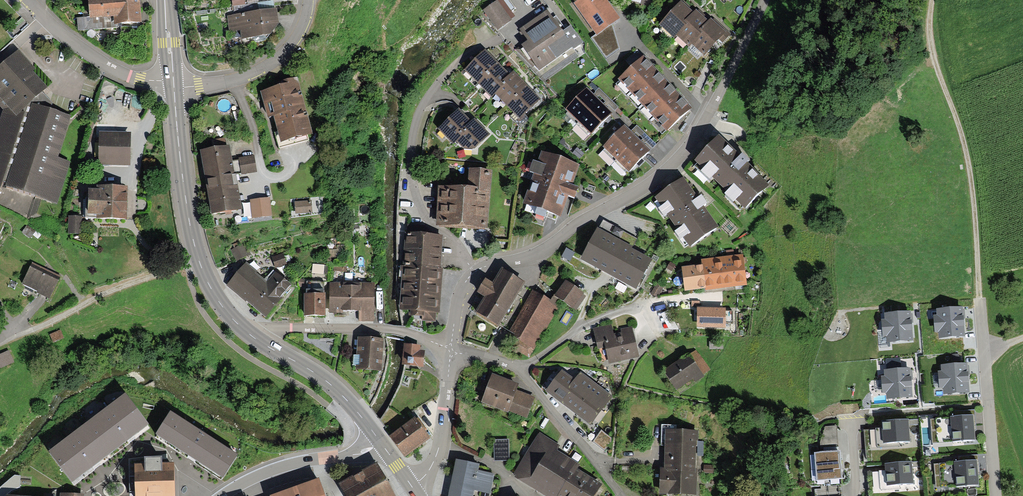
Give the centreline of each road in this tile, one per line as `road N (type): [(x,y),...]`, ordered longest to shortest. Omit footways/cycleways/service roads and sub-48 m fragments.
road 1 (unclassified): [(763,0),(696,134),(670,166),(538,253),(474,272)]
road 2 (track): [(979,297),(972,183),(932,50),(932,0)]
road 3 (residential): [(474,272),(422,211),(409,158),(431,90),(470,52),(502,36)]
road 4 (tertiary): [(173,88),(198,257),(226,312),(258,340)]
road 5 (residential): [(450,349),(520,371),(621,495)]
road 6 (residential): [(995,495),(979,297)]
road 7 (residential): [(258,340),(280,328),(385,328),(450,349)]
road 8 (residential): [(307,0),(289,45),(268,63),(236,78),(173,88)]
road 9 (residential): [(173,81),(126,75),(73,44),(28,0)]
road 10 (unclassified): [(226,495),(290,462),(380,443)]
road 11 (tertiary): [(258,340),(326,381),(380,443)]
road 12 (unclassified): [(450,349),(440,445),(411,486)]

